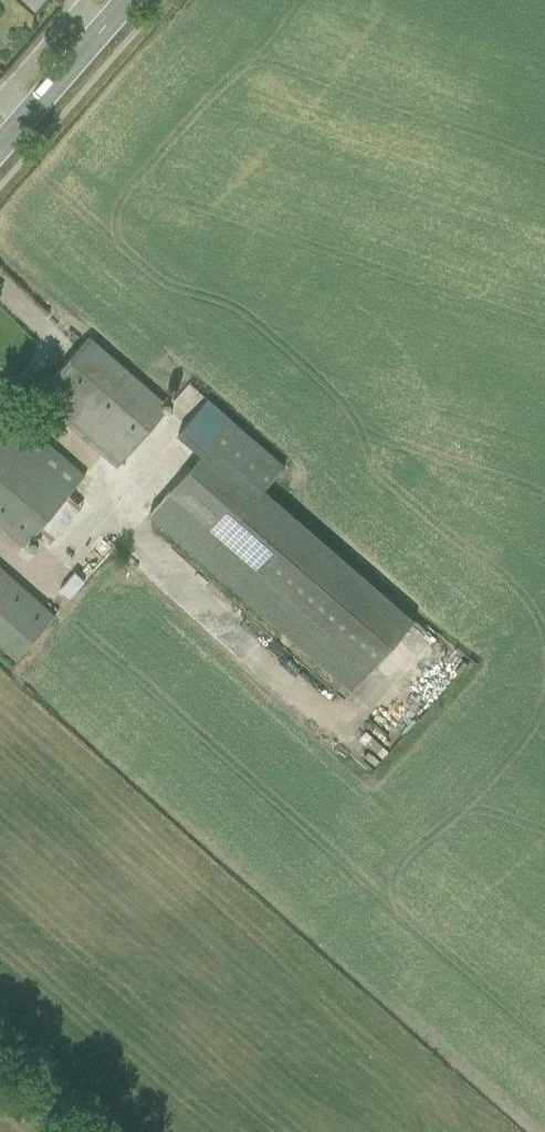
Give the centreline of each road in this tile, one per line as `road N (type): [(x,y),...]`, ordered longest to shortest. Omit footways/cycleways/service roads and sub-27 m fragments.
road 1 (primary): [(129,0),(0,145)]

